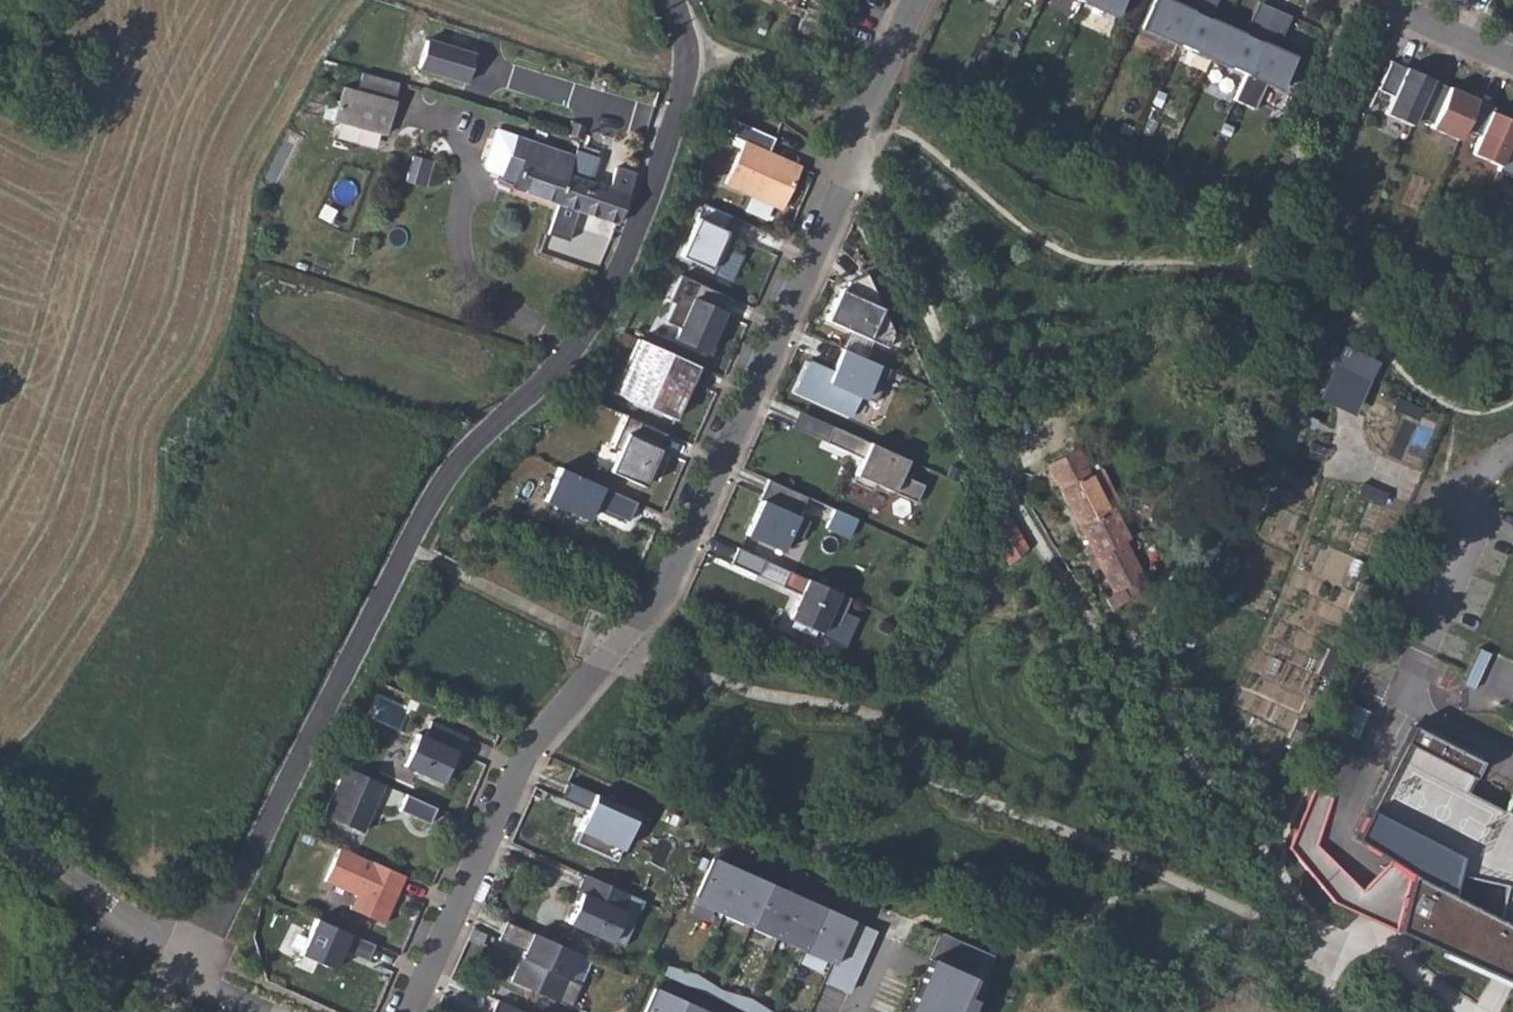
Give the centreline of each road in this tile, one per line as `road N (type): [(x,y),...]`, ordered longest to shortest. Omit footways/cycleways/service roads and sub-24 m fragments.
road 1 (residential): [(926,0),(861,165),(661,595),(533,744),(411,1011)]
road 2 (residential): [(198,963),(410,549),(463,463),(580,351),(623,278),(663,168),(688,50),(671,0)]
road 3 (track): [(688,50),(764,68),(821,95),(902,251),(1014,503),(1121,664)]
road 4 (residential): [(0,820),(198,963)]
road 5 (residential): [(1416,641),(1456,549),(1465,495),(1476,476),(1512,449)]
road 6 (residential): [(1512,61),(1377,0)]

